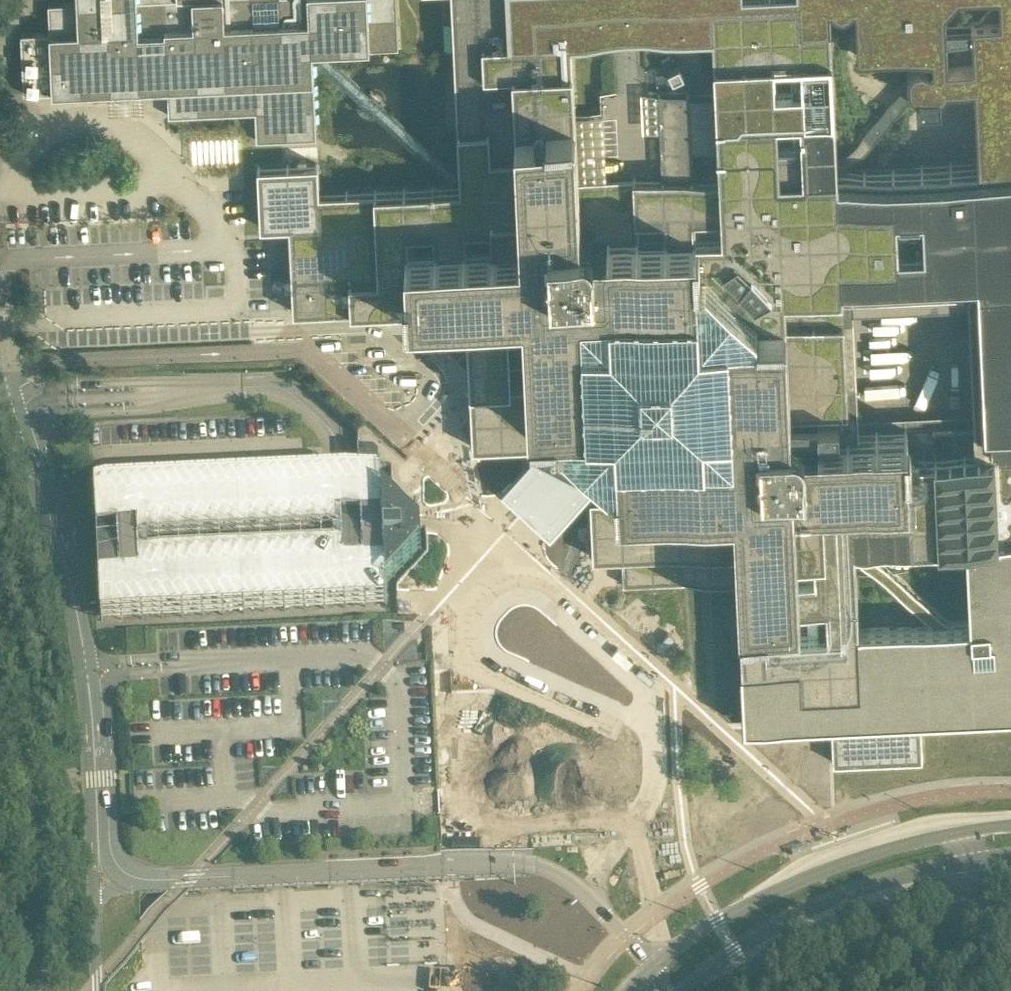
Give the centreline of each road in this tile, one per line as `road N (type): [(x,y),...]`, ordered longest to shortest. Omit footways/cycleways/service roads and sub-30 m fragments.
road 1 (tertiary): [(965,831),(897,845),(786,885),(717,919),(627,990)]
road 2 (residential): [(40,973),(37,844),(0,716)]
road 3 (tertiary): [(709,969),(771,927),(899,876)]
road 4 (residential): [(709,969),(874,899)]
road 5 (residential): [(874,899),(950,899),(968,883),(969,861)]

